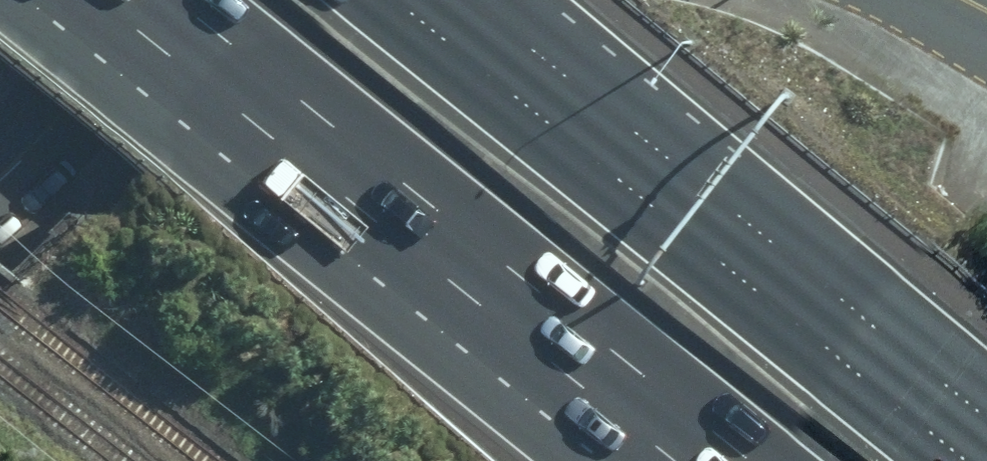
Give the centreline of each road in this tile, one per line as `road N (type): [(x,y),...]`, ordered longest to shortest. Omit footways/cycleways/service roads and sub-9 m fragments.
road 1 (motorway): [(393,0),(967,460)]
road 2 (motorway): [(751,460),(178,0)]
road 3 (residential): [(215,0),(130,54),(0,171)]

